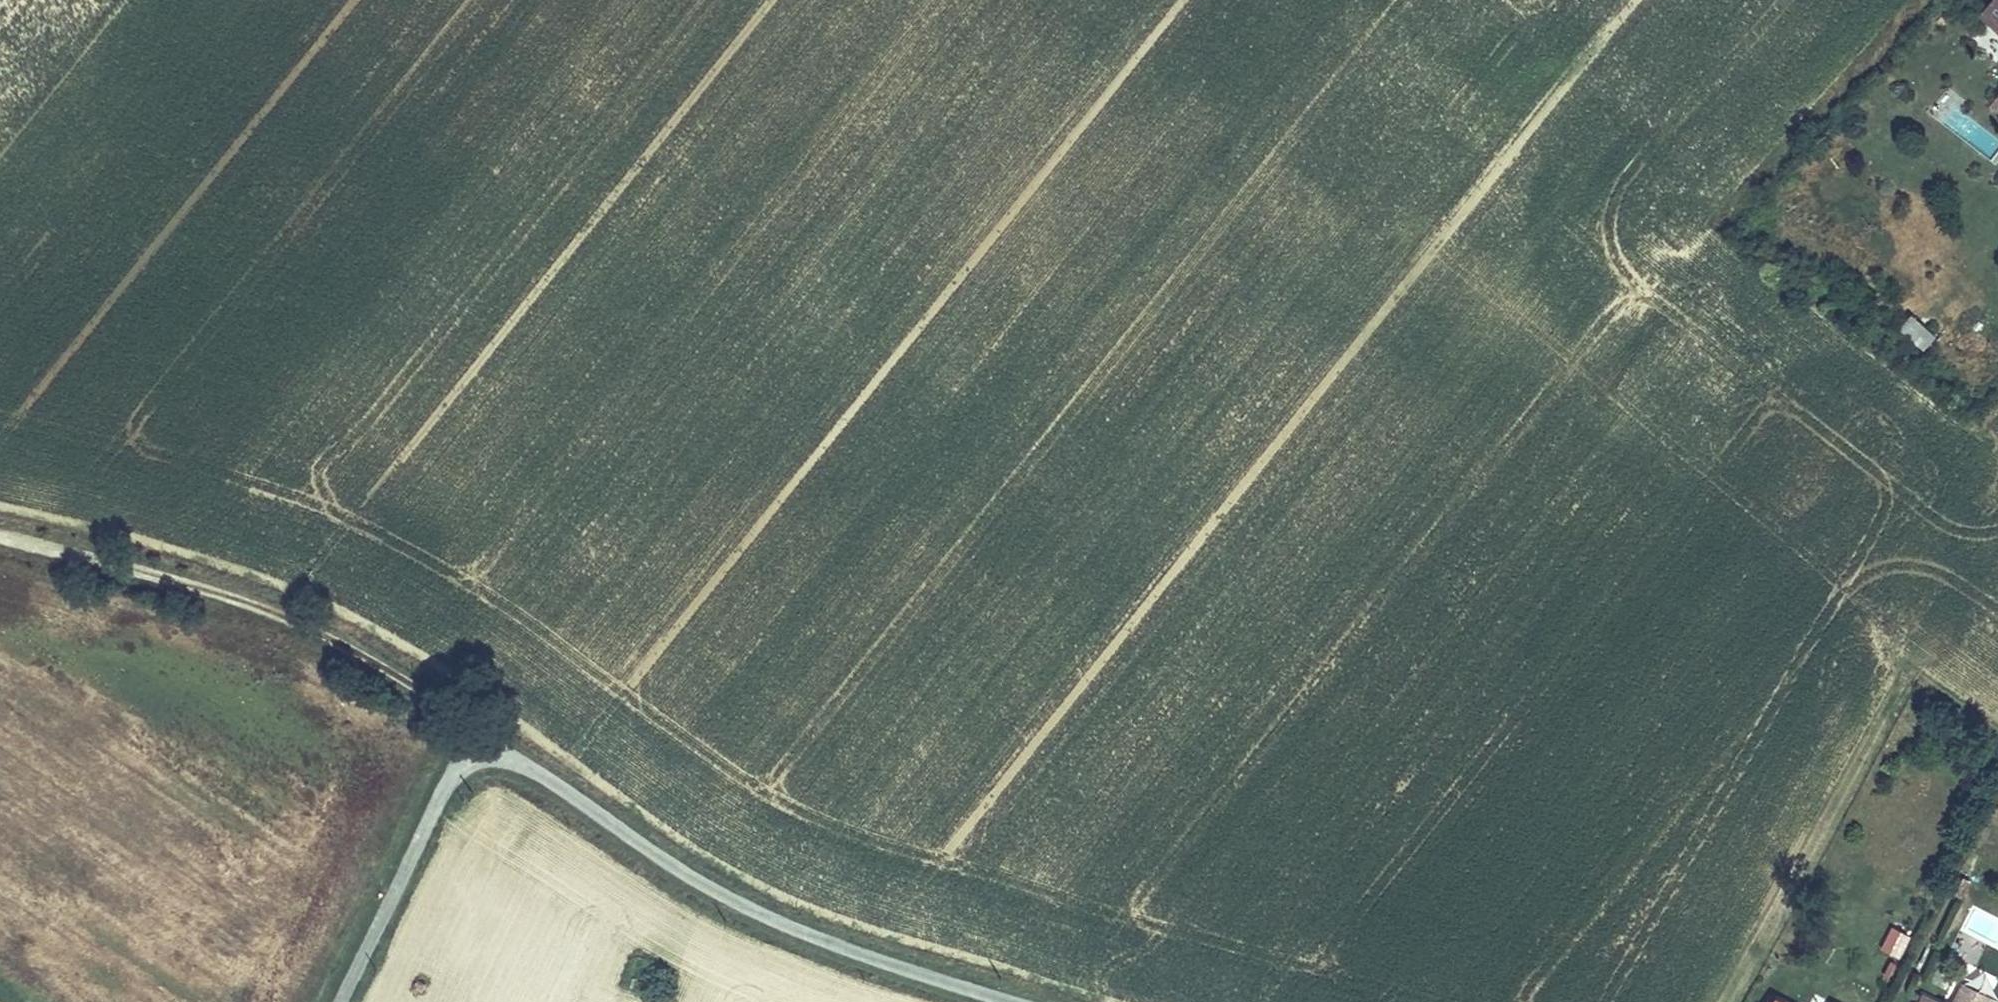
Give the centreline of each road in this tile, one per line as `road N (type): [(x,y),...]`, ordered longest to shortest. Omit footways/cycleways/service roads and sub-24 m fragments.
road 1 (unclassified): [(1027,1001),(773,914),(509,758),(465,760),(437,783),(331,1001)]
road 2 (track): [(465,760),(429,695),(219,586),(0,539)]

